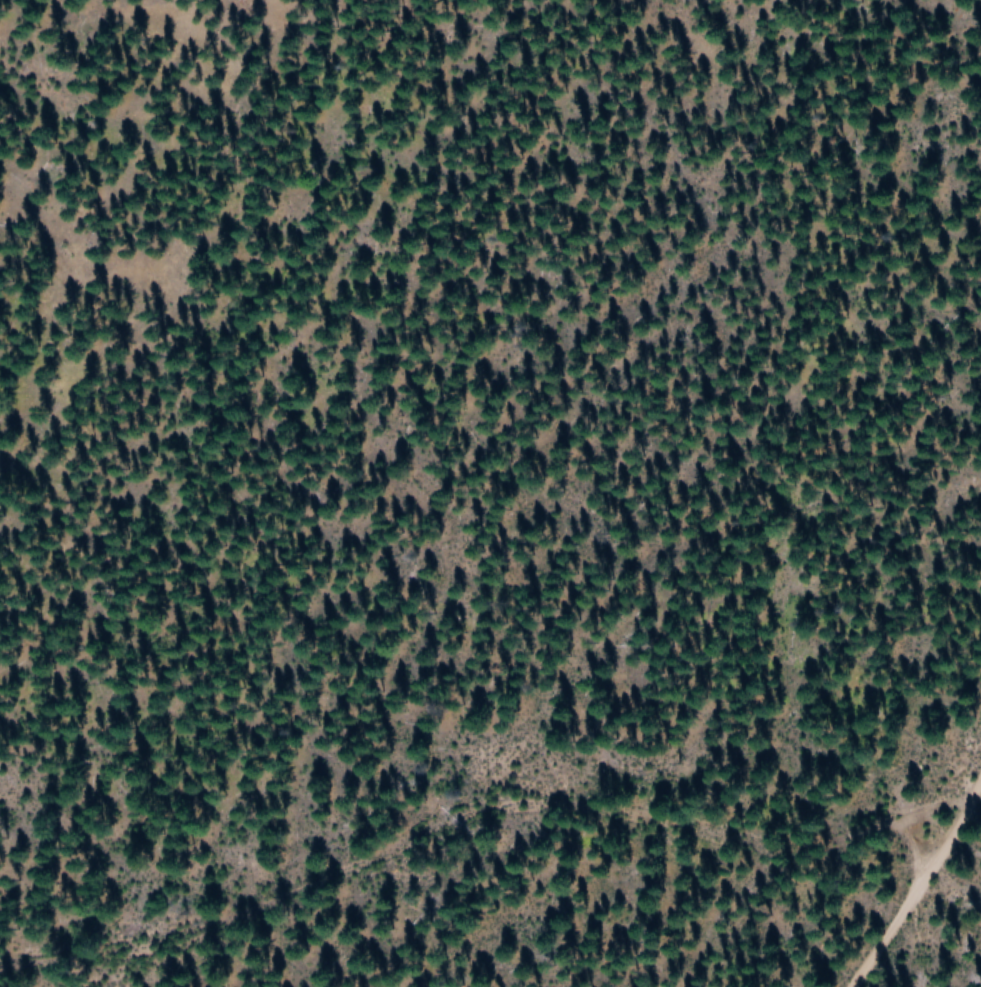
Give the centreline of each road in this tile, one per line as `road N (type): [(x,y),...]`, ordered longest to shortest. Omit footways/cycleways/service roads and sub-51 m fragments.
road 1 (residential): [(855,986),(944,854),(980,783)]

